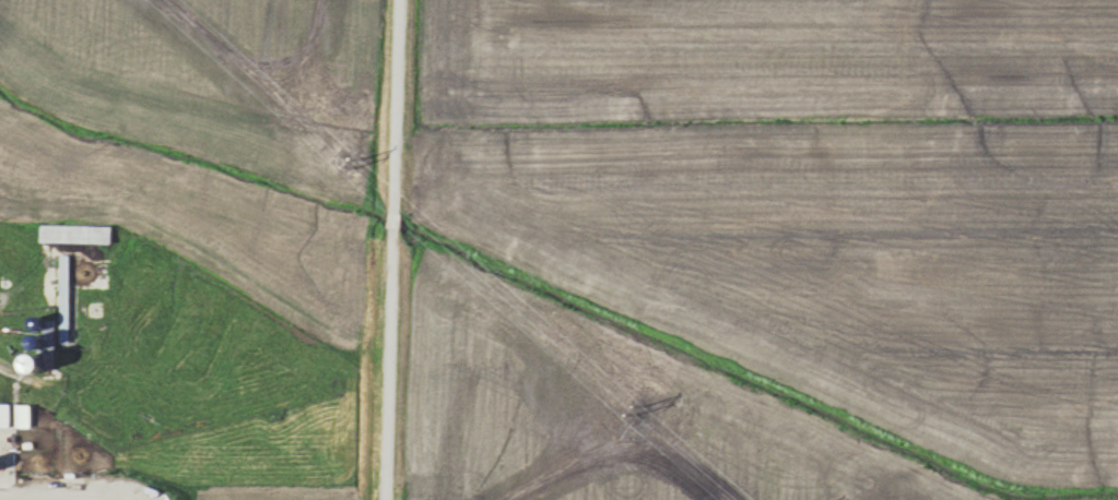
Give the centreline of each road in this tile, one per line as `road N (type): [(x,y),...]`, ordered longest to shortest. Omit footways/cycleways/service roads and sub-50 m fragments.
road 1 (residential): [(382,499),(393,0)]

